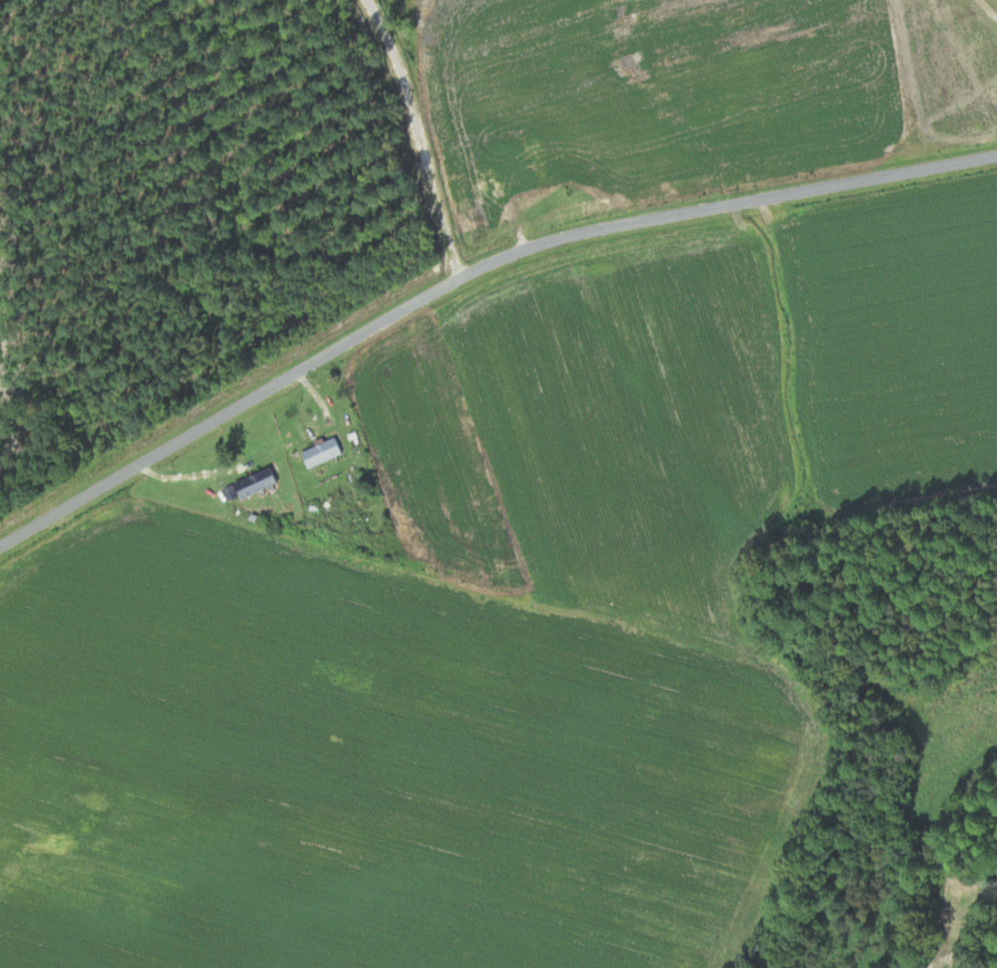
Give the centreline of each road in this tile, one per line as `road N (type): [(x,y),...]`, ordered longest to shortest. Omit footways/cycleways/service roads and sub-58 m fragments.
road 1 (residential): [(0,546),(456,278),(616,226),(996,154)]

